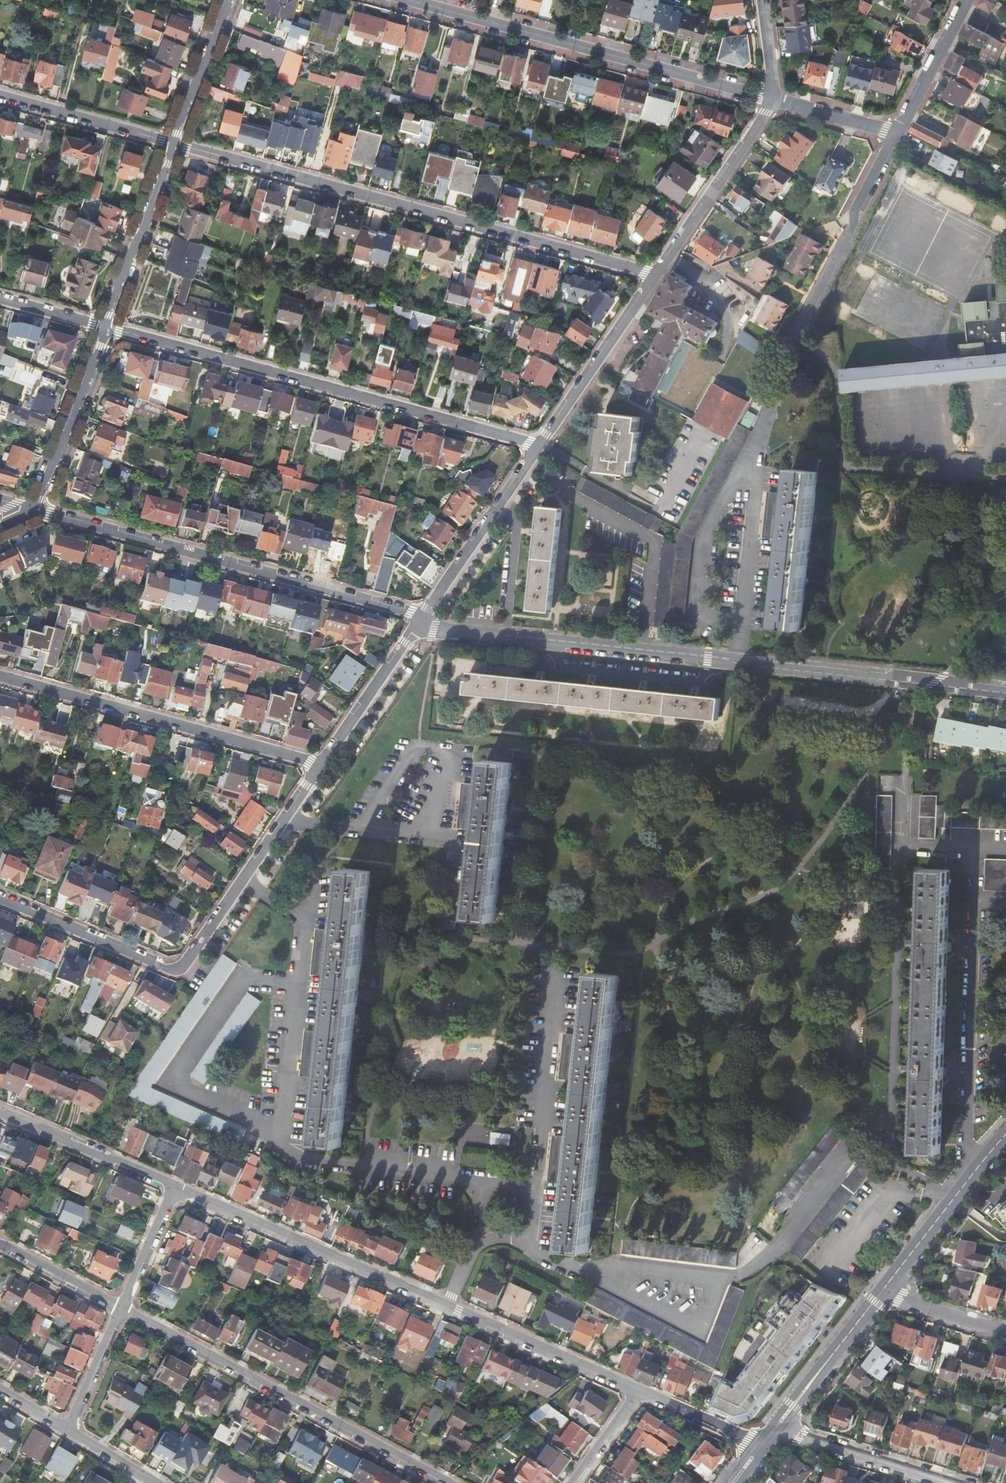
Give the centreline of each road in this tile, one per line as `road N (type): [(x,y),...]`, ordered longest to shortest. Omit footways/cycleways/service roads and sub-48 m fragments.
road 1 (unclassified): [(175,143),(655,273)]
road 2 (unclassified): [(106,327),(539,444)]
road 3 (unclassified): [(35,511),(420,621)]
road 4 (residential): [(524,1234),(573,1271),(731,1276),(756,1267),(780,1240),(848,1150)]
road 5 (unclassified): [(408,0),(771,101)]
road 6 (residential): [(121,1309),(444,1482)]
road 7 (unclassified): [(0,673),(323,761)]
road 8 (residential): [(739,662),(751,474),(797,344)]
road 9 (residential): [(420,621),(739,662)]
road 10 (residential): [(447,1307),(175,1185)]
road 11 (residential): [(279,1134),(179,1083),(248,972),(297,990)]
road 12 (residential): [(972,898),(964,1184)]
road 13 (residential): [(739,662),(1005,693)]
road 14 (residential): [(534,1206),(558,948)]
road 15 (residential): [(446,839),(455,754),(419,749),(361,832)]
road 16 (unclassified): [(420,621),(539,444)]
road 17 (residential): [(0,898),(178,973),(191,961)]
road 18 (residential): [(640,1390),(447,1307)]
road 19 (unclassified): [(655,273),(771,101)]
road 20 (unclassified): [(539,444),(655,273)]
road 21 (unclassified): [(35,511),(106,327)]
road 22 (unclassified): [(106,327),(175,143)]
road 23 (residential): [(175,1185),(0,1111)]
road 24 (residential): [(955,1482),(776,1426)]
road 25 (unclassified): [(0,97),(175,143)]
road 26 (unclassified): [(323,761),(420,621)]
road 27 (secondary): [(776,1426),(881,1293)]
road 28 (unclassified): [(175,143),(228,0)]
road 29 (unclassified): [(969,0),(897,133)]
road 30 (residential): [(297,990),(279,1134)]
road 31 (residential): [(279,1134),(296,1160),(402,1178)]
road 32 (residential): [(0,1244),(121,1309)]
road 33 (secondary): [(881,1293),(964,1184)]
road 34 (residential): [(175,1185),(121,1309)]
road 35 (residential): [(121,1309),(67,1429)]
road 36 (residential): [(757,1449),(640,1390)]
road 37 (unclassified): [(771,101),(897,133)]
road 38 (residential): [(881,1293),(1005,1332)]

